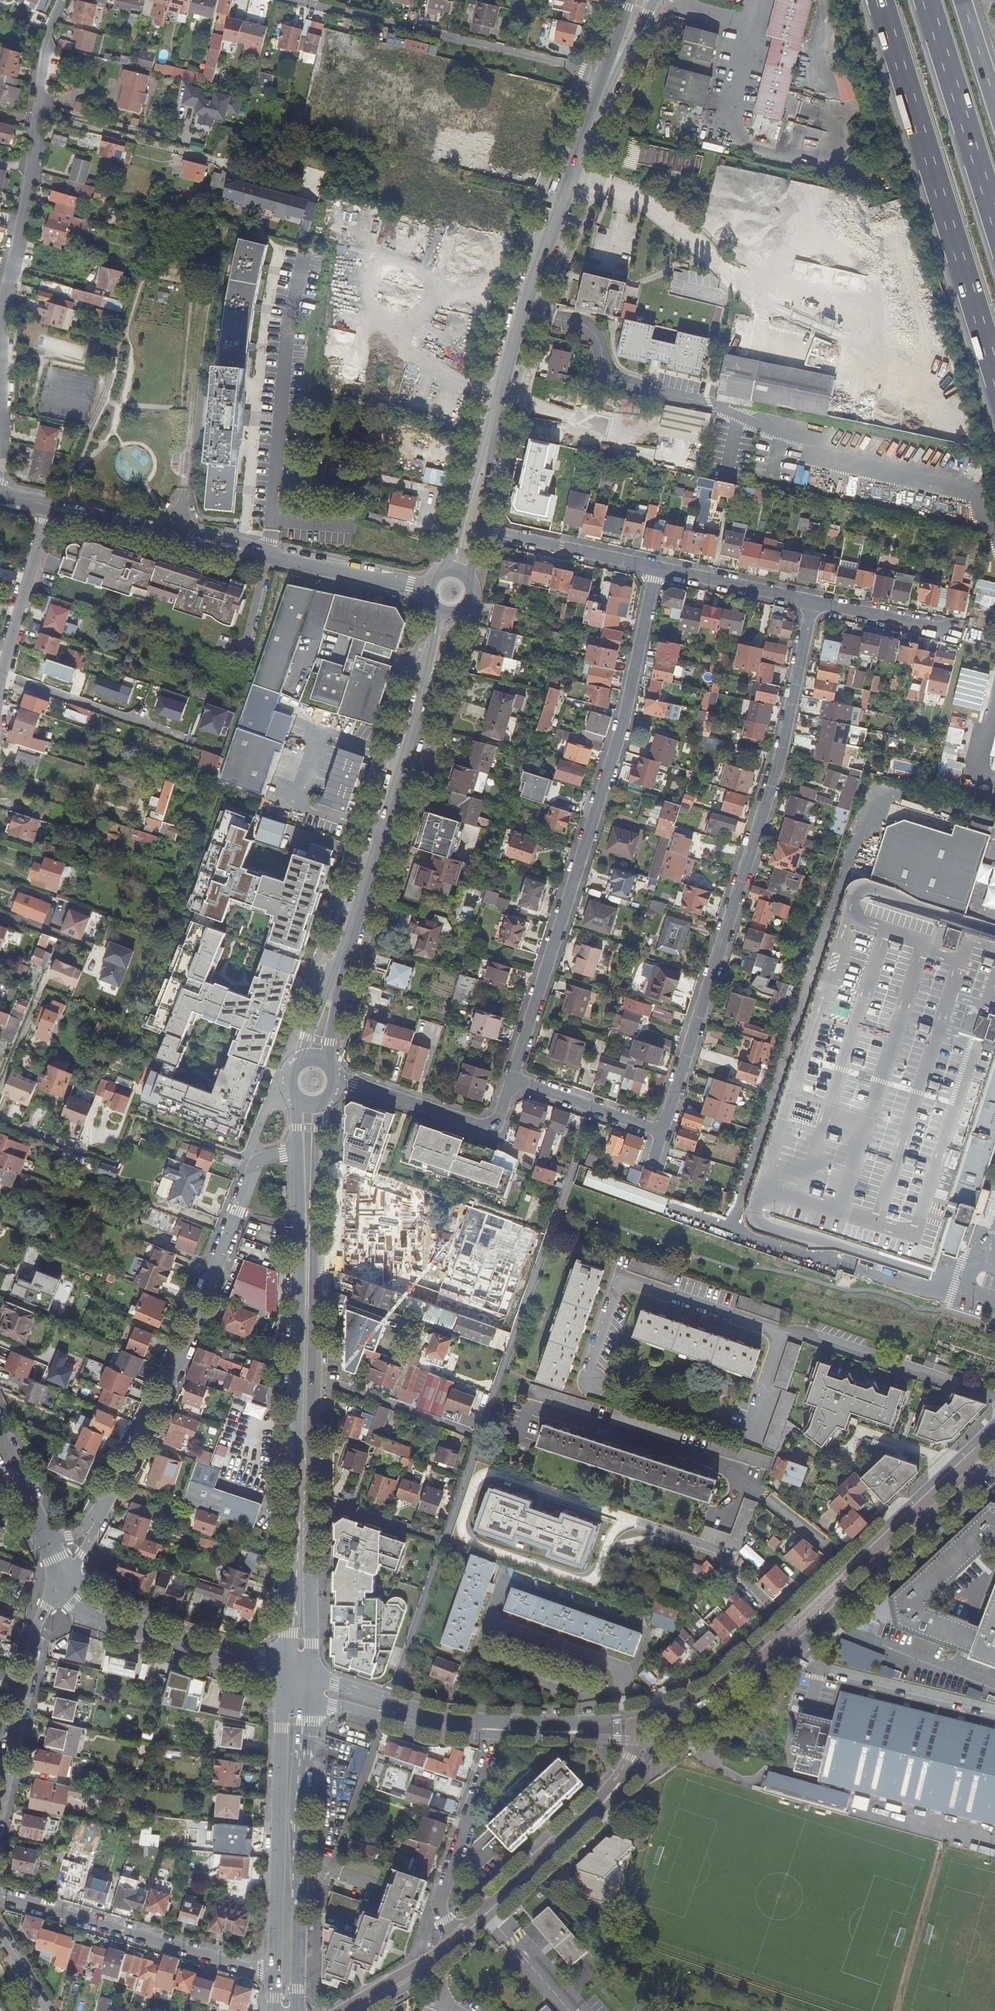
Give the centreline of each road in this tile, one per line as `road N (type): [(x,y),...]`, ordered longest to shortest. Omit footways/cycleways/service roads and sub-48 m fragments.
road 1 (secondary): [(308,1673),(318,1109)]
road 2 (residential): [(812,602),(780,754),(663,1133)]
road 3 (residential): [(512,1078),(622,727),(656,568)]
road 4 (secondary): [(298,1150),(284,1664)]
road 5 (tertiary): [(298,1150),(257,1161),(169,1385),(63,1575)]
road 6 (residential): [(0,421),(8,290),(31,184),(48,31),(65,0)]
road 7 (secondary): [(994,1423),(699,1697)]
road 8 (secondary): [(699,1697),(586,1723),(456,1720),(308,1673)]
road 9 (secondary): [(698,1728),(720,1719),(994,1461)]
road 10 (residential): [(994,1437),(706,1705)]
road 11 (motorway): [(881,0),(994,372)]
road 12 (tertiary): [(51,507),(428,589)]
road 13 (residential): [(289,0),(603,75)]
road 14 (secondary): [(296,2010),(305,1691)]
road 15 (secondary): [(584,148),(522,311),(492,428)]
road 16 (secondary): [(283,1683),(276,1973)]
road 17 (tertiary): [(456,1947),(629,1784),(657,1740)]
road 18 (residential): [(276,1973),(0,1895)]
road 19 (residential): [(635,1740),(596,1803),(452,1938)]
road 20 (secondary): [(425,697),(346,951)]
road 21 (secondary): [(63,1575),(72,1604),(87,1613),(283,1683)]
road 22 (secondary): [(284,1664),(102,1604),(63,1575)]
road 23 (tertiary): [(0,1800),(37,1630),(63,1575)]
road 24 (motorway): [(927,0),(994,220)]
road 25 (residential): [(339,1078),(487,1127),(499,1121),(512,1078)]
road 26 (residential): [(452,1938),(440,1903),(491,1735)]
road 27 (secondary): [(305,1691),(432,1730),(491,1735)]
road 28 (residential): [(0,685),(51,507)]
road 29 (residential): [(479,530),(656,568)]
road 30 (secondary): [(584,148),(650,0)]
road 31 (residential): [(663,1133),(512,1078)]
road 32 (residential): [(656,568),(812,602)]
road 33 (secondary): [(0,1438),(63,1575)]
road 34 (secondary): [(492,428),(445,570)]
road 35 (secondary): [(491,1735),(635,1740)]
road 36 (residential): [(812,602),(944,630)]
road 37 (residential): [(452,1938),(341,2010)]

